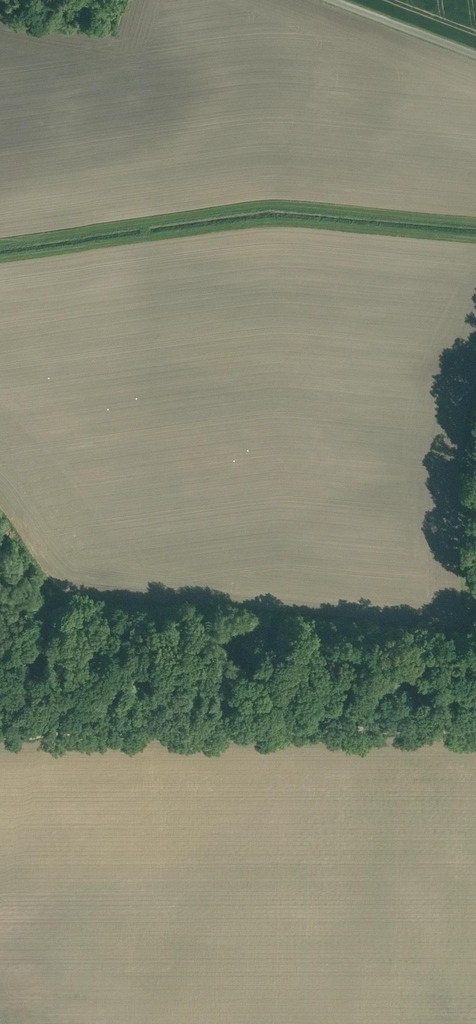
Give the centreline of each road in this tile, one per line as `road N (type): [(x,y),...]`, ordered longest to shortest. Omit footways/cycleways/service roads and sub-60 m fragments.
road 1 (unclassified): [(0,734),(475,730)]

